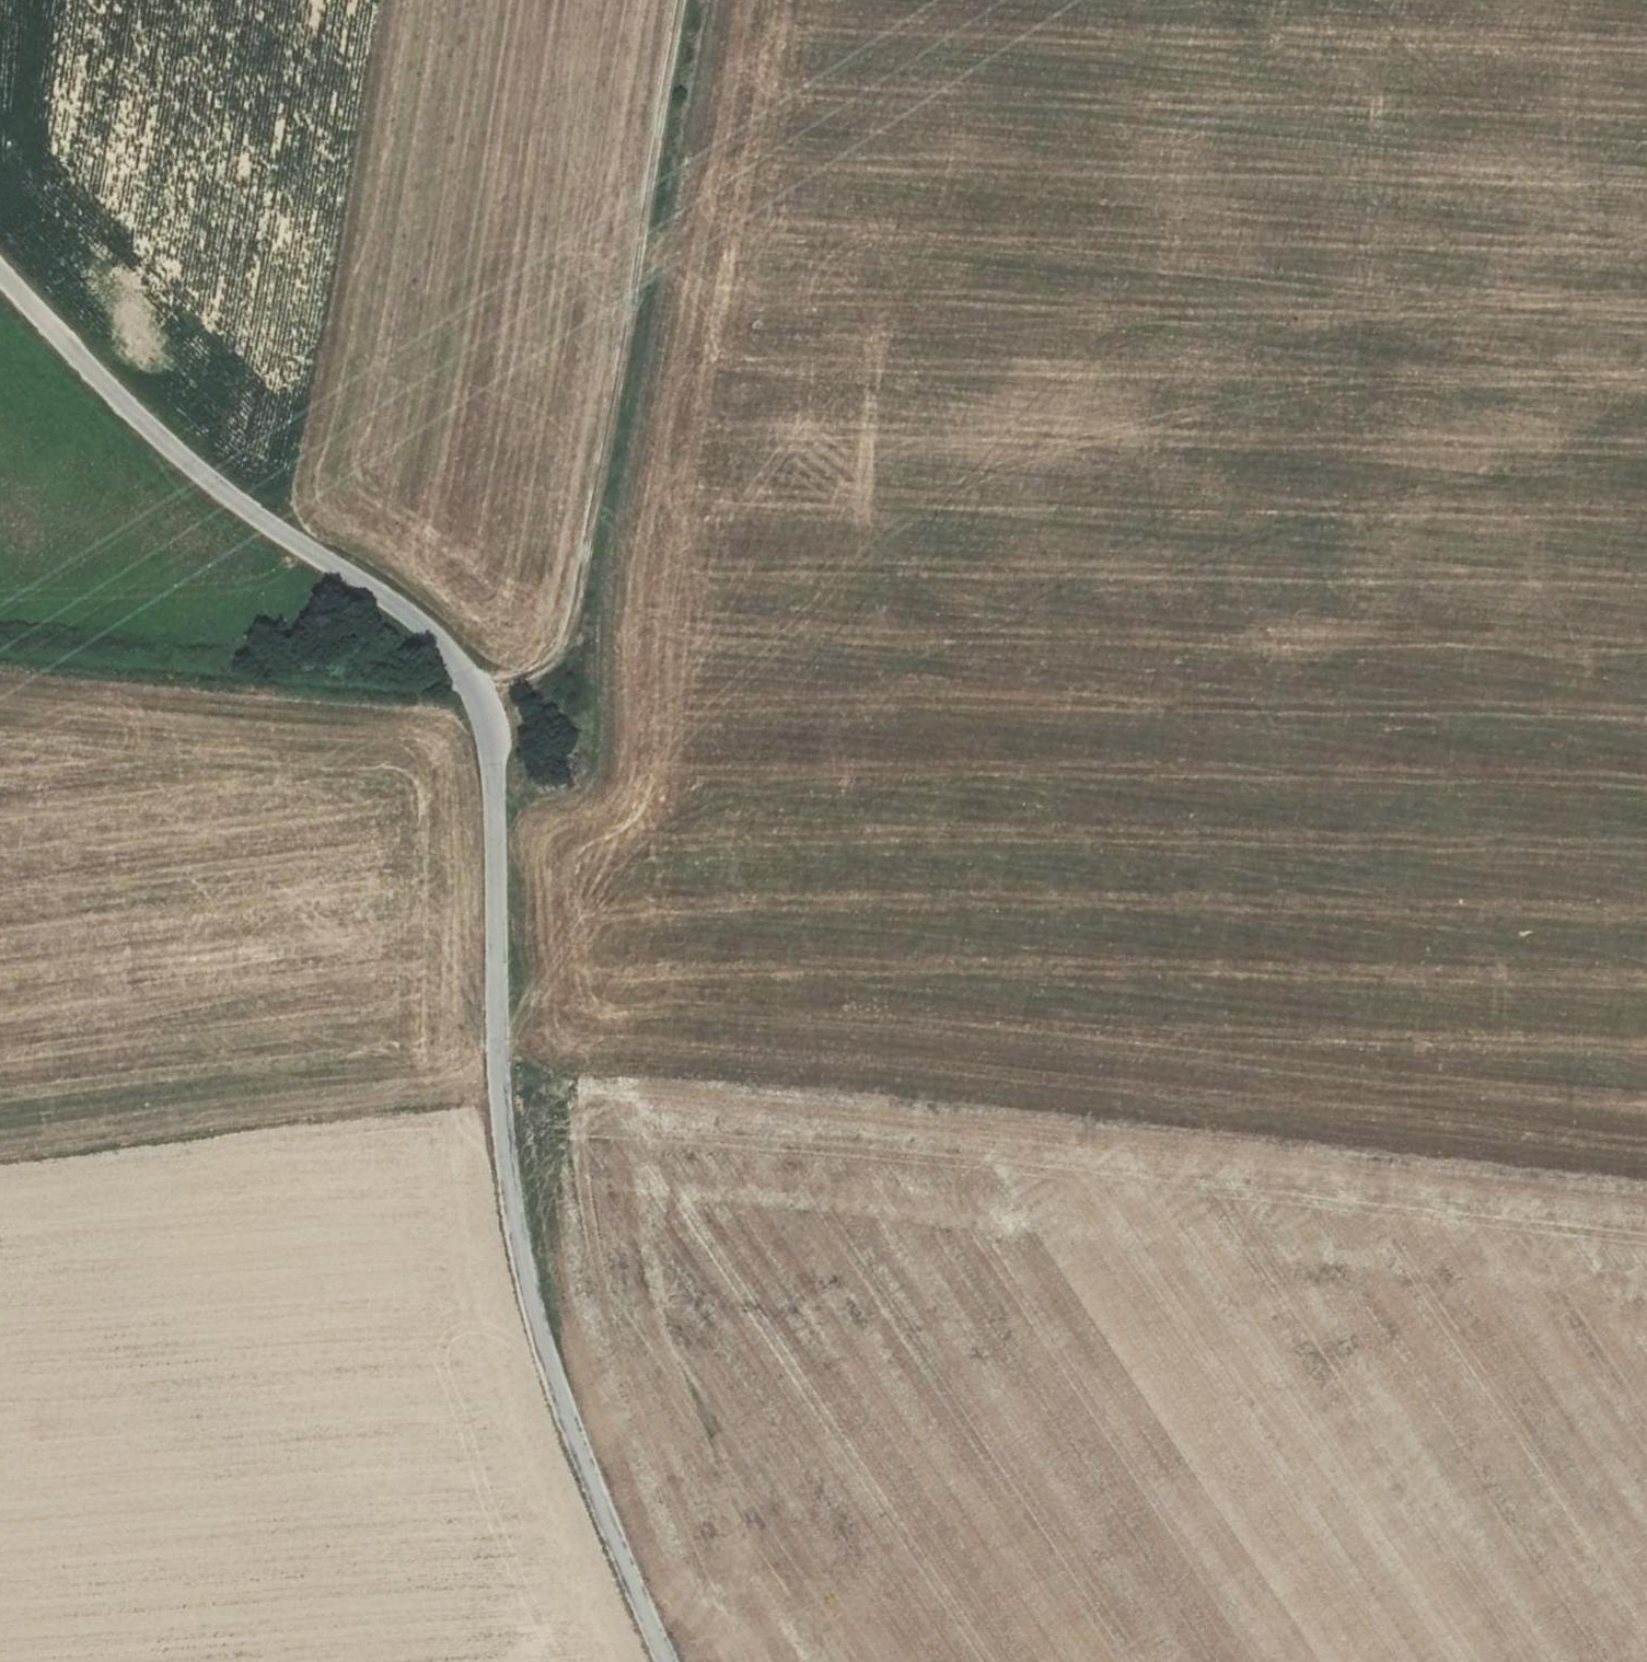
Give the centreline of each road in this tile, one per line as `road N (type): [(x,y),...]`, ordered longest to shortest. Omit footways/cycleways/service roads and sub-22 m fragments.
road 1 (unclassified): [(0,272),(153,433),(240,506),(413,615),(471,686),(491,750),(500,1099),(518,1234),(570,1421),(667,1661)]
road 2 (track): [(681,0),(578,559),(554,633),(529,671),(471,686)]

